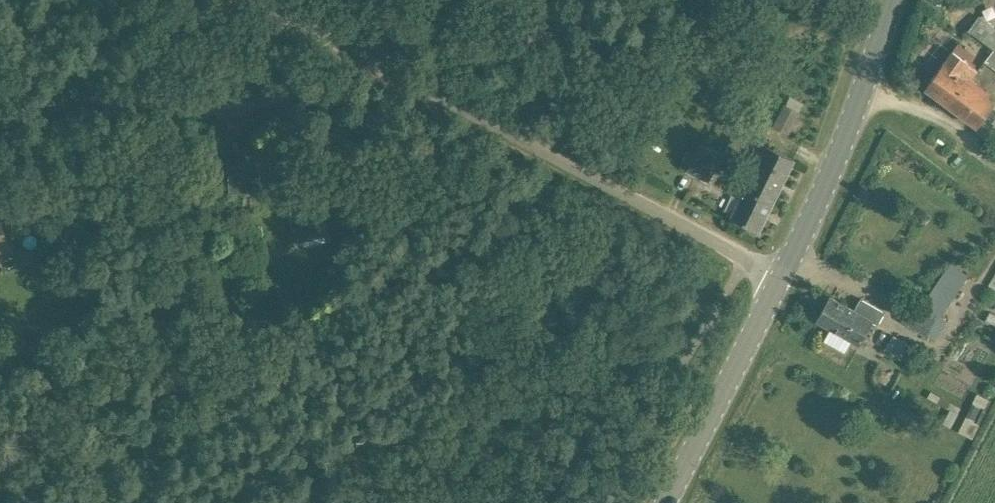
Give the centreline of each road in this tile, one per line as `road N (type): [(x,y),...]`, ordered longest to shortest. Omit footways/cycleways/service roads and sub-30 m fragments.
road 1 (unclassified): [(782,278),(259,0)]
road 2 (track): [(388,68),(283,111),(126,107),(61,113),(0,134)]
road 3 (secondary): [(782,278),(896,0)]
road 4 (secondary): [(668,502),(782,278)]
road 5 (track): [(874,66),(994,162)]

